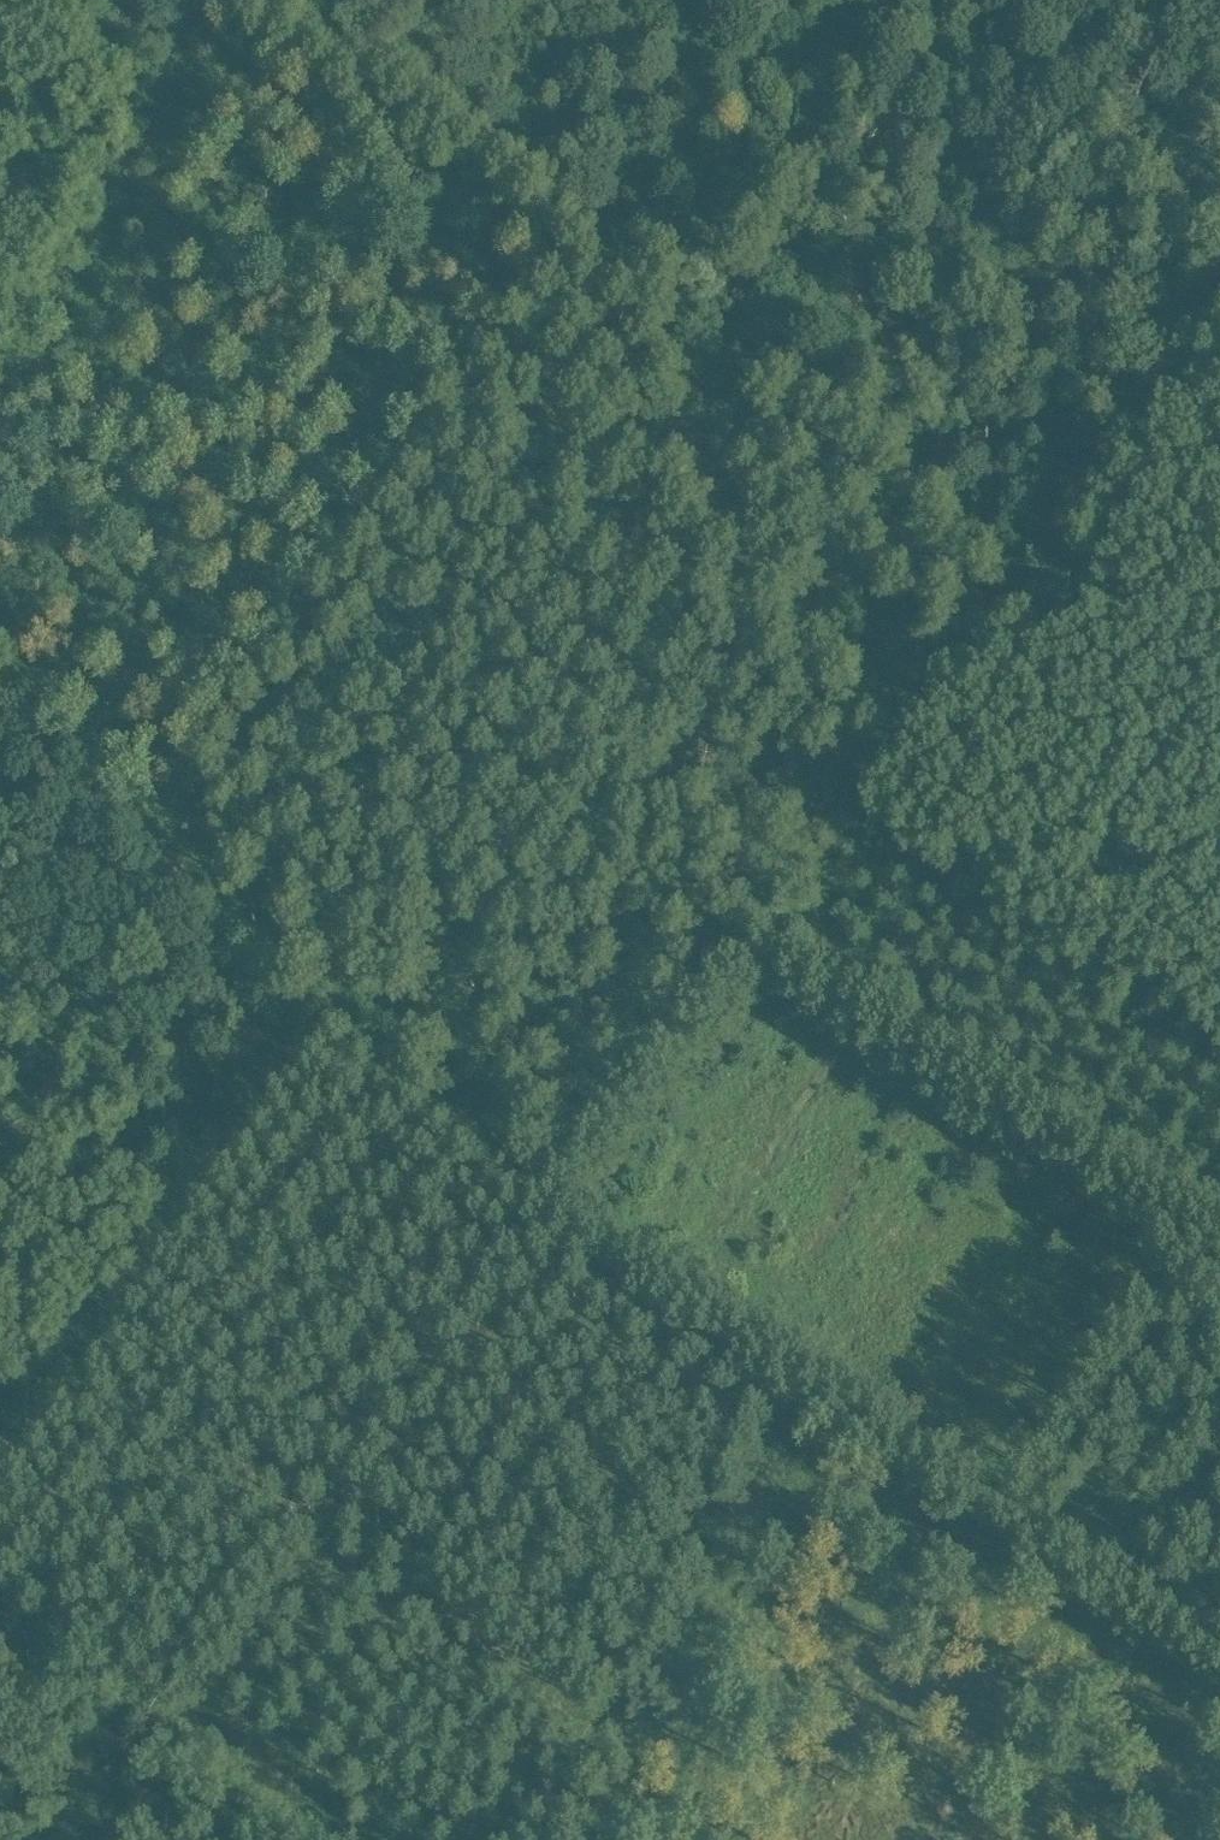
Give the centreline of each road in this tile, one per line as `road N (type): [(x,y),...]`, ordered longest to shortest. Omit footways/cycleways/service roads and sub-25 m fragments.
road 1 (track): [(0,1634),(305,1839)]

